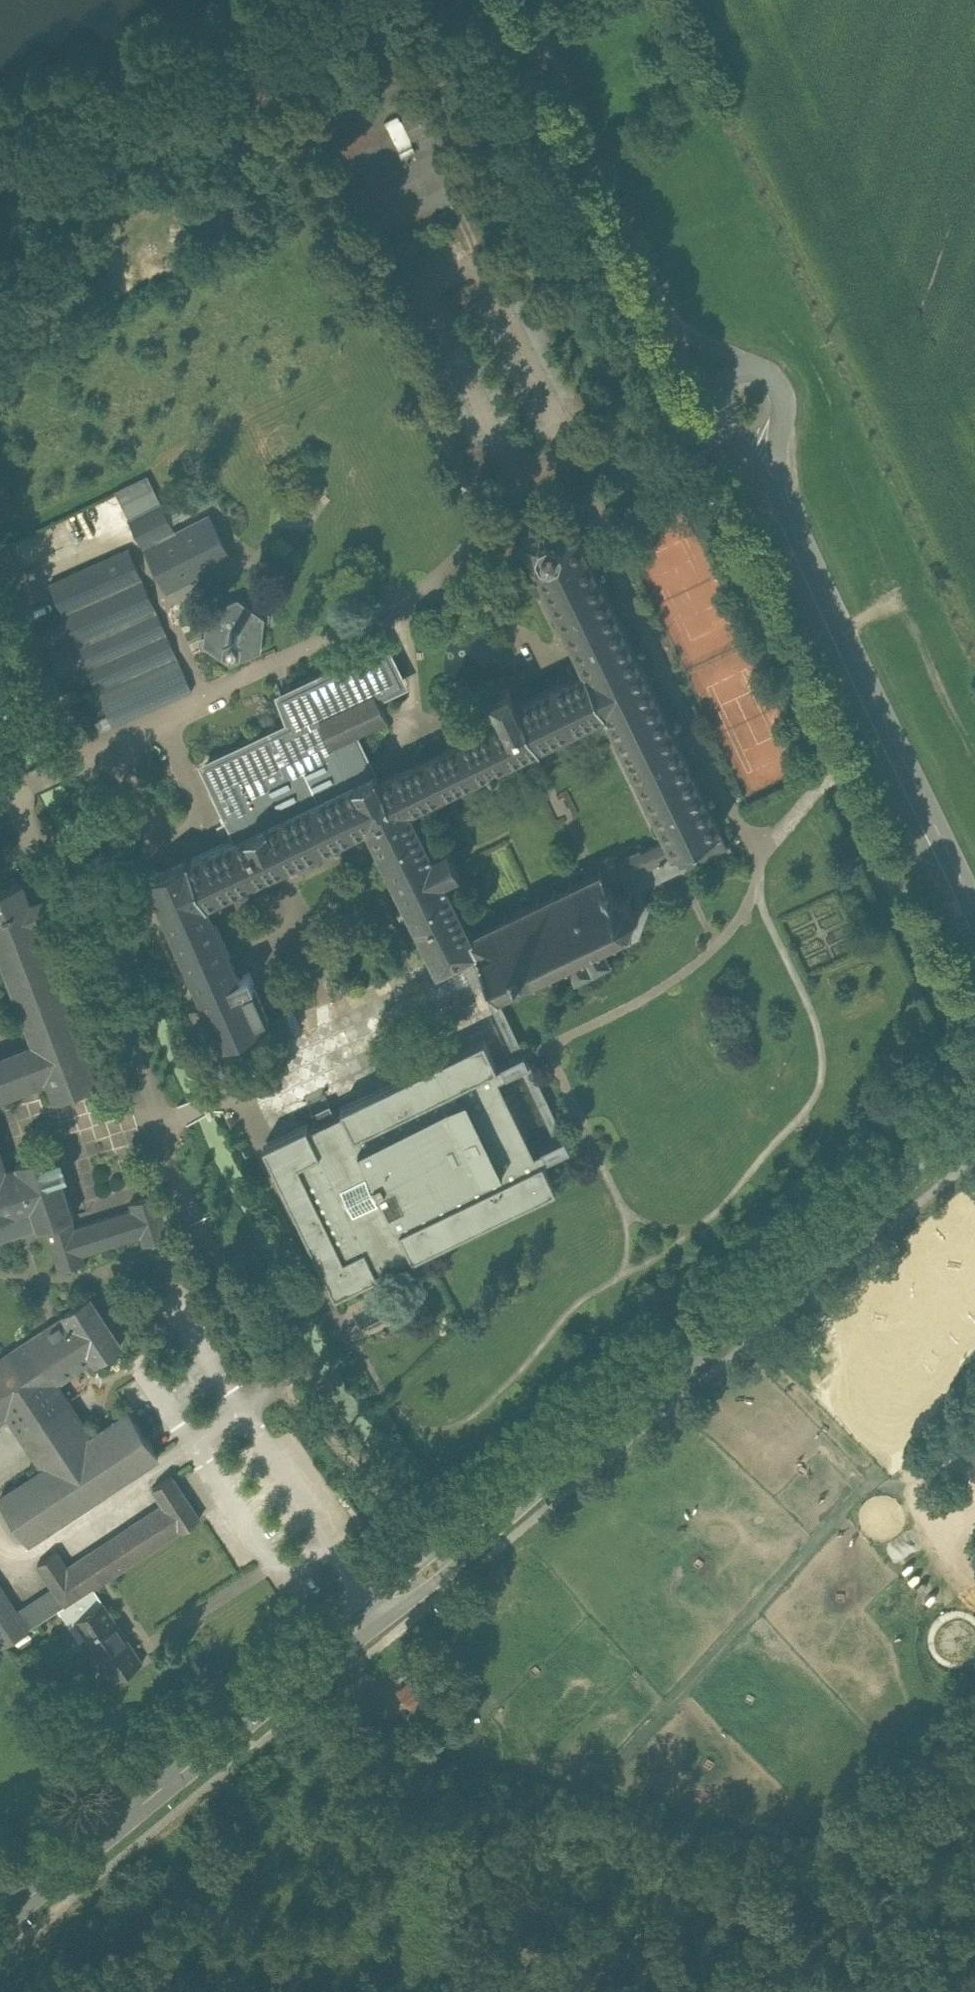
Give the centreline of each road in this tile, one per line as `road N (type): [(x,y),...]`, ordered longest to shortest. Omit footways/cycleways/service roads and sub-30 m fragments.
road 1 (secondary): [(0,1920),(400,1600),(974,1120)]
road 2 (unclassified): [(777,484),(974,898)]
road 3 (unclassified): [(664,314),(533,20)]
road 4 (unclassified): [(777,484),(785,404),(770,370),(755,364)]

